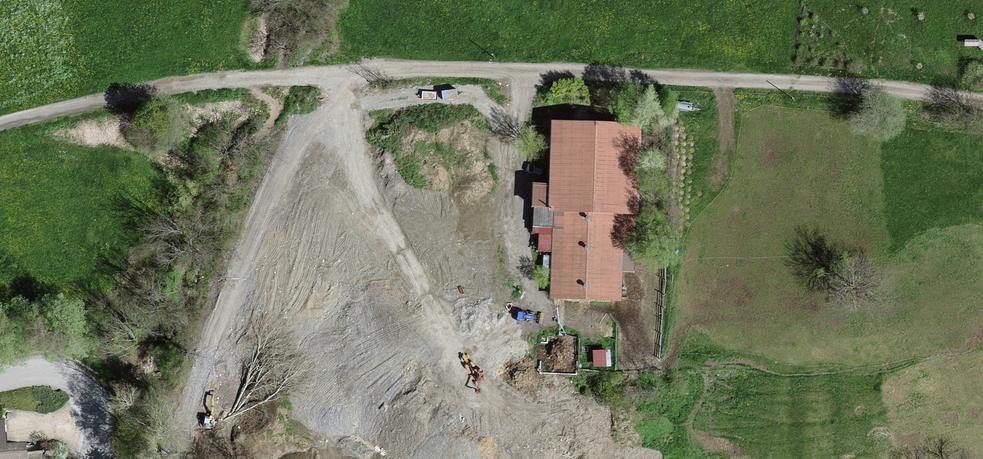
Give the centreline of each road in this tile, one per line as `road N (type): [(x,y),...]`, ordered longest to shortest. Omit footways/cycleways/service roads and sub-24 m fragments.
road 1 (unclassified): [(982,102),(876,87),(427,70),(177,86),(0,124)]
road 2 (track): [(523,71),(517,160),(533,291),(528,305),(416,351),(340,427),(302,448),(253,454),(158,445),(157,458)]
road 3 (residential): [(94,458),(101,424),(86,390),(53,373),(0,381)]

